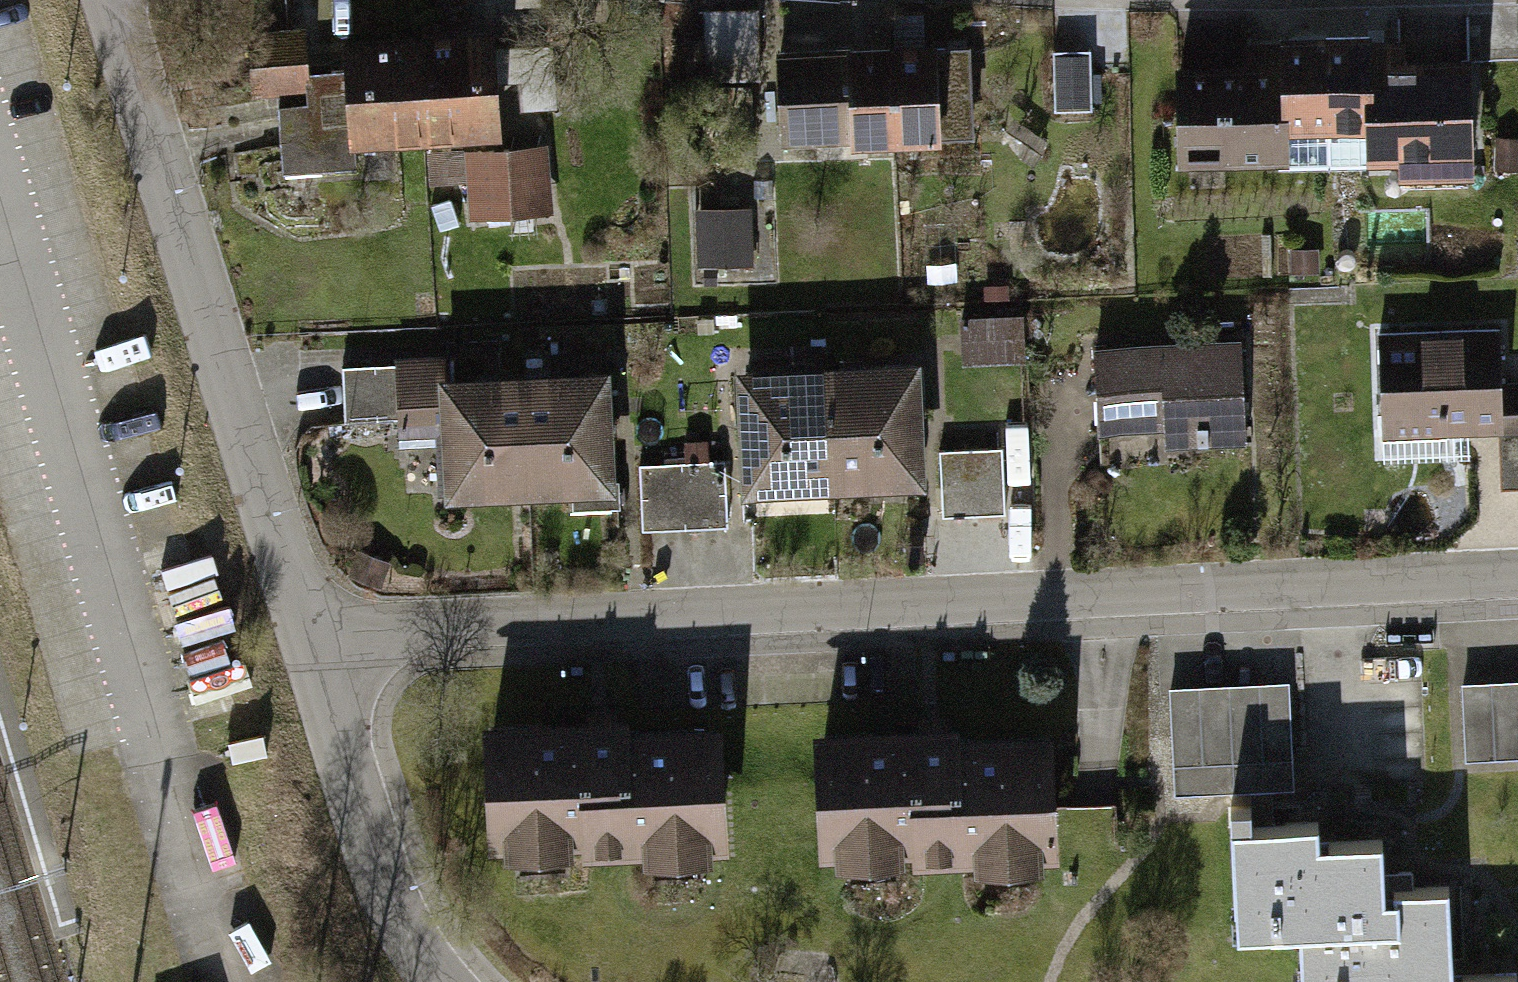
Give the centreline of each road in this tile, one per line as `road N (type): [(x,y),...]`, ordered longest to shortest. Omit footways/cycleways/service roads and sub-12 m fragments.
road 1 (residential): [(1517,582),(1150,603),(306,628)]
road 2 (residential): [(306,628),(114,0)]
road 3 (residential): [(446,981),(373,847),(306,628)]

